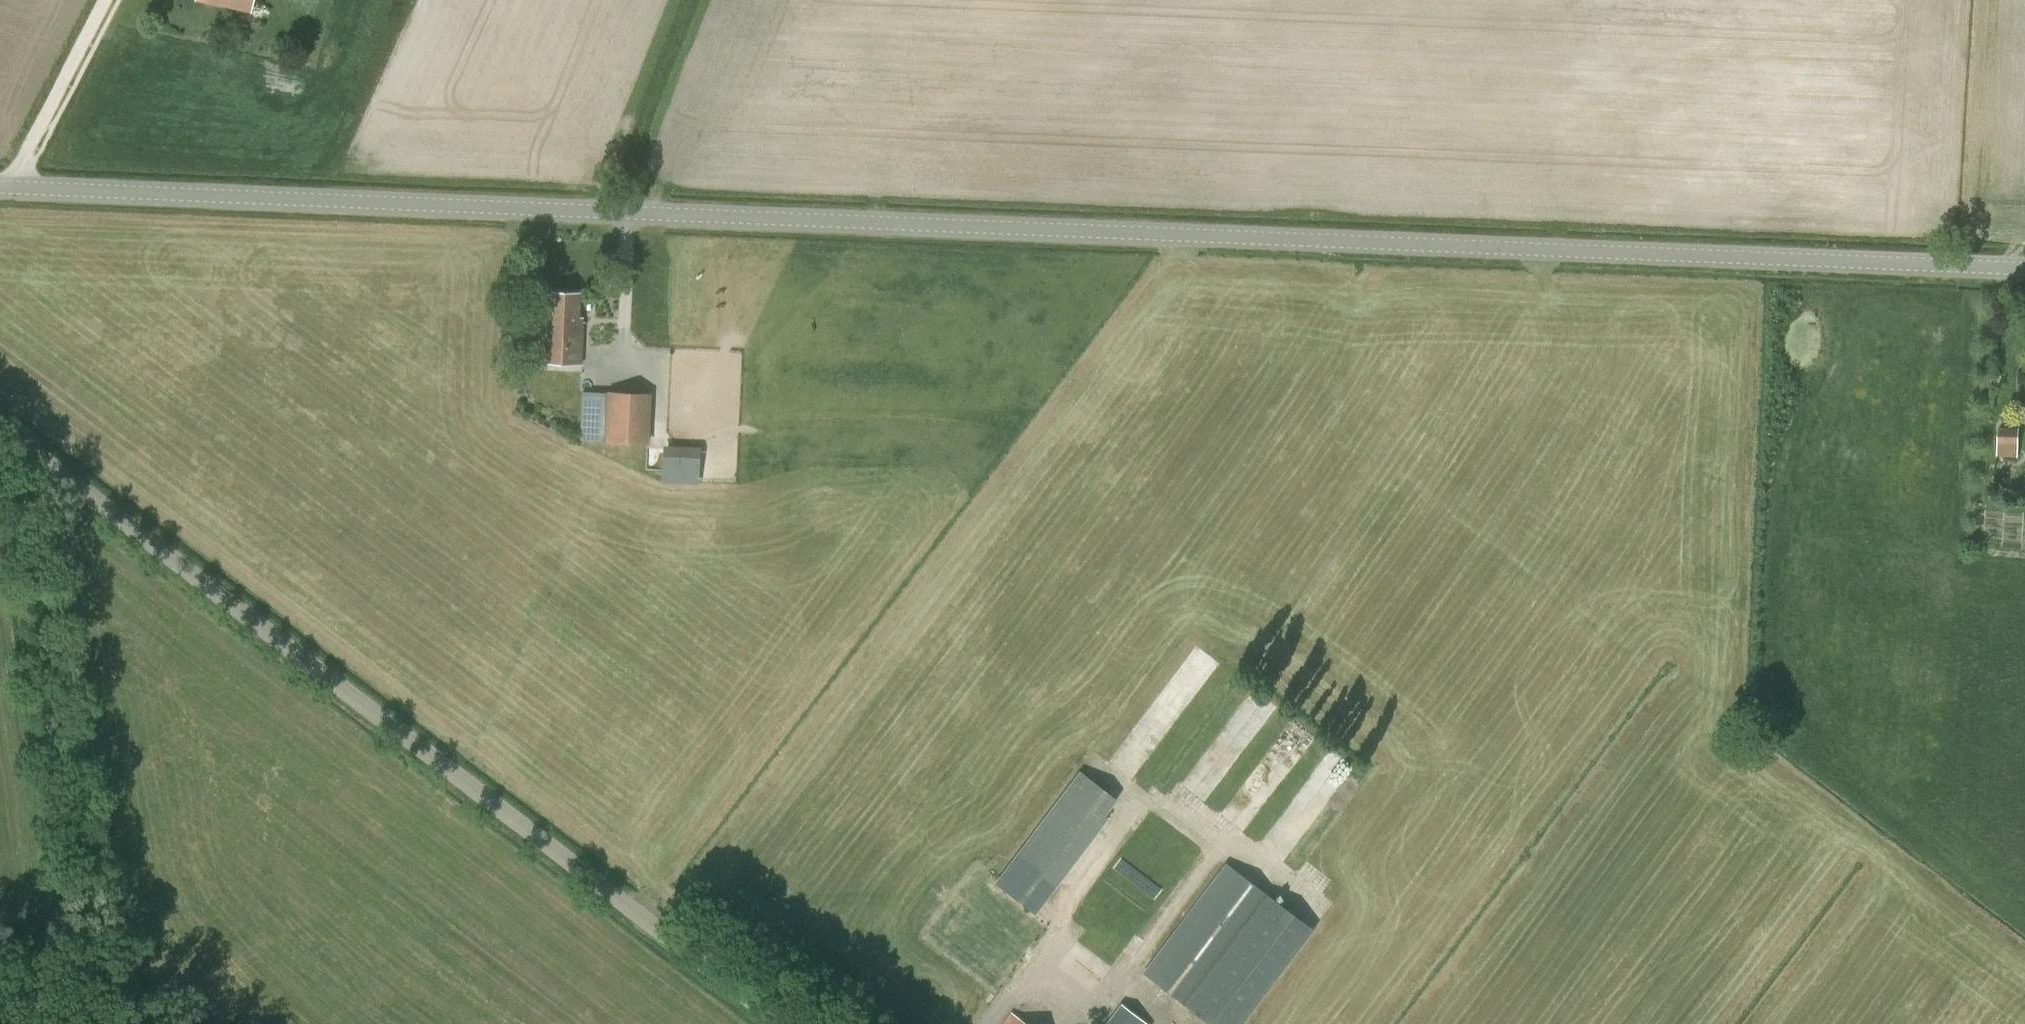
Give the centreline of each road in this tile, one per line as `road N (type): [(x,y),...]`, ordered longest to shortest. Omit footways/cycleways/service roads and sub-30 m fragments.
road 1 (tertiary): [(2024,265),(0,185)]
road 2 (unclassified): [(784,1023),(0,429)]
road 3 (track): [(9,185),(105,0)]

